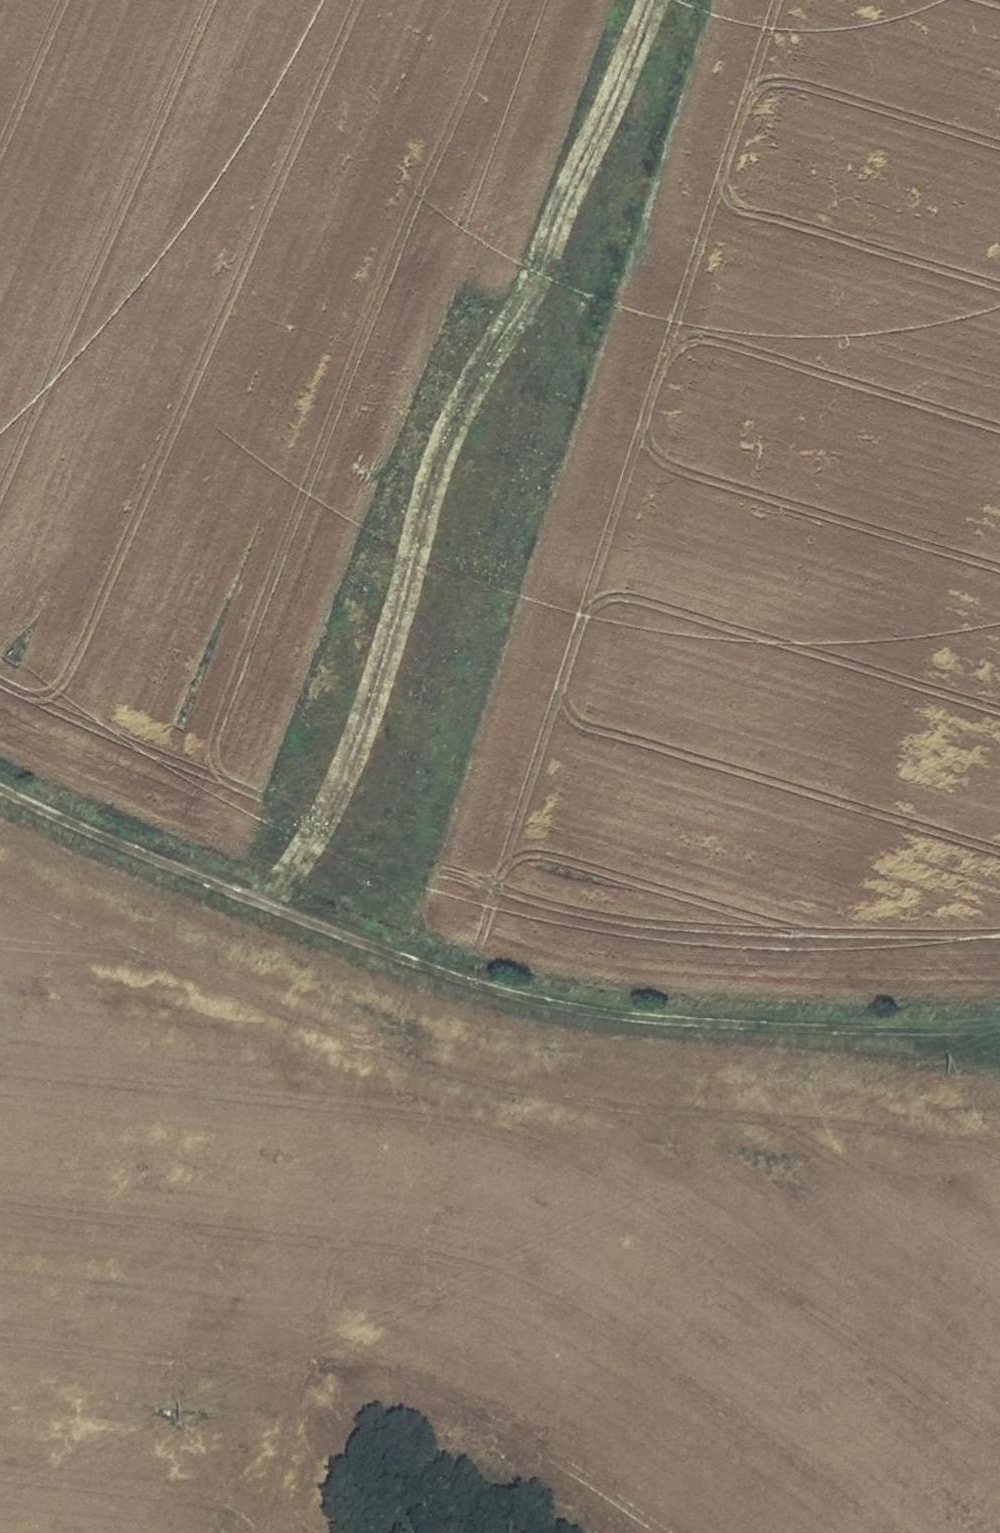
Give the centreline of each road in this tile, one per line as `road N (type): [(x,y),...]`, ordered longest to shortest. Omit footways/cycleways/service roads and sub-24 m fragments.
road 1 (track): [(0,791),(250,896),(462,975),(600,1013),(723,1026),(999,1035)]

